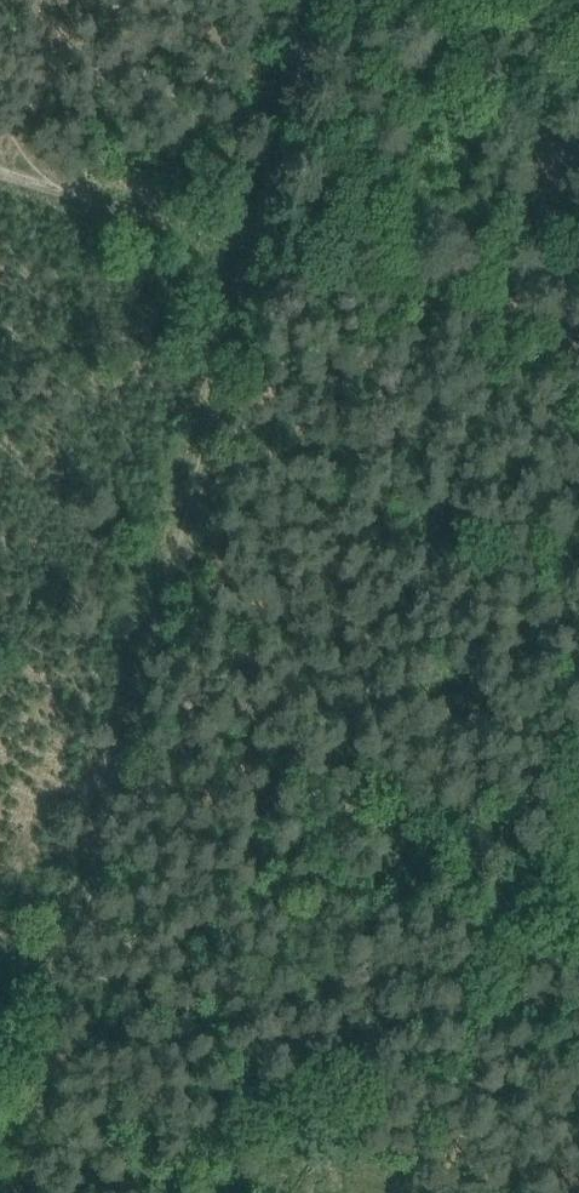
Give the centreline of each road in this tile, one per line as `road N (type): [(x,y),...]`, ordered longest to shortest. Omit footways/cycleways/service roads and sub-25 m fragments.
road 1 (track): [(244,236),(117,778),(0,1180)]
road 2 (track): [(578,339),(244,236)]
road 3 (track): [(244,236),(0,162)]
road 4 (track): [(244,236),(305,0)]

